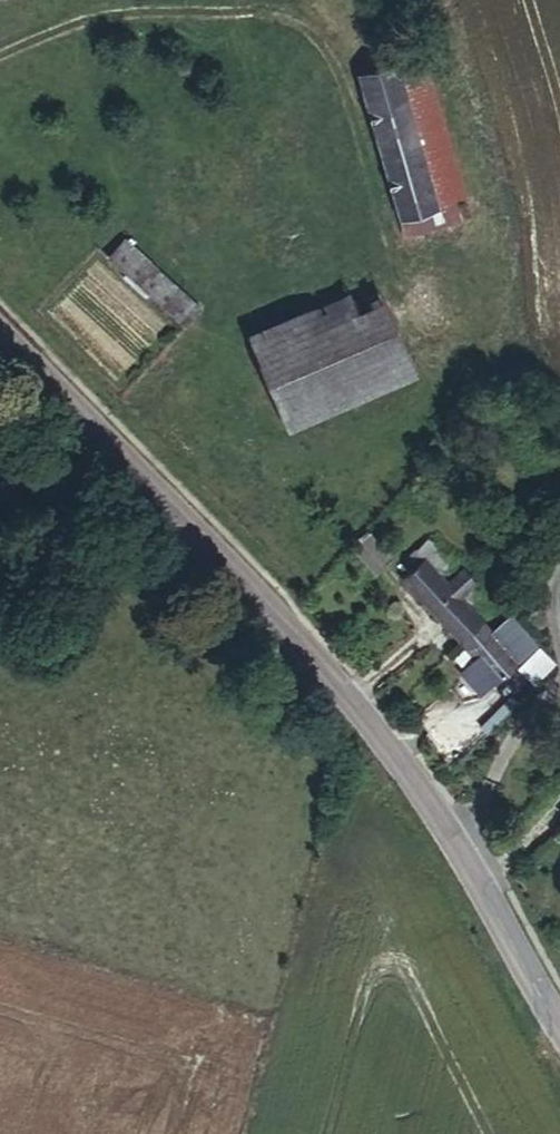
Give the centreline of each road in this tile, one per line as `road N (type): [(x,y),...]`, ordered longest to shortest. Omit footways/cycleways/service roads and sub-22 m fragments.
road 1 (tertiary): [(559,1021),(430,805),(322,672),(0,348)]

